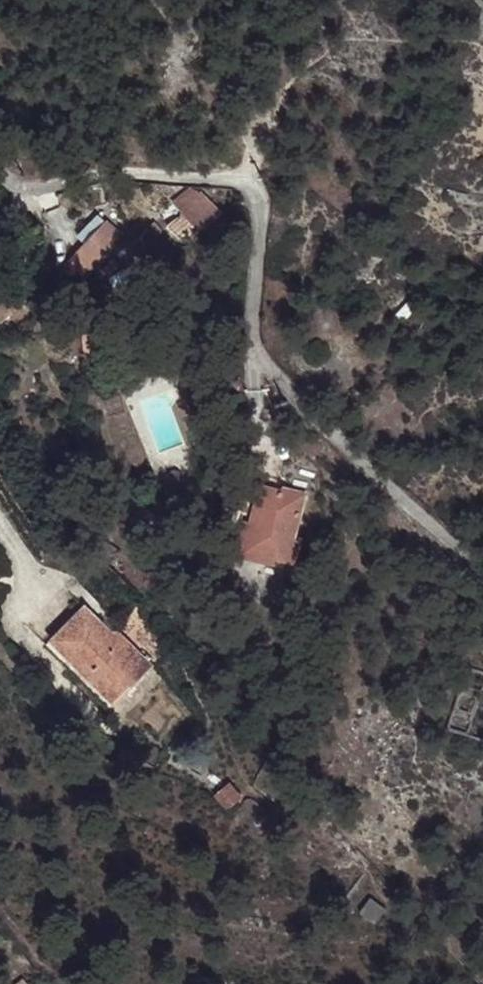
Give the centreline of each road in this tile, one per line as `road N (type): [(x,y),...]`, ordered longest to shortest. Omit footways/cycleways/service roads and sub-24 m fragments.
road 1 (residential): [(0,174),(30,193),(109,176),(241,186),(253,194),(261,228),(257,360),(482,576)]

